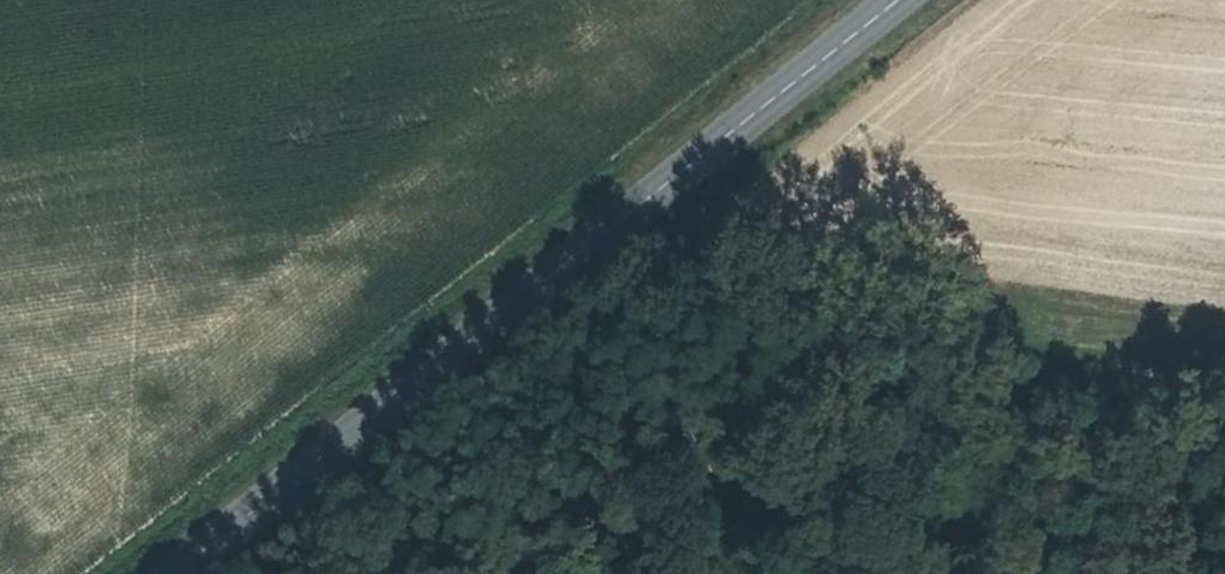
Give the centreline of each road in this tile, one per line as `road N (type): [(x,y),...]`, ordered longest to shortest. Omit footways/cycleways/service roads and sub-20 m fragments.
road 1 (secondary): [(159,573),(886,0)]
road 2 (track): [(401,573),(497,493),(749,487),(877,573)]

